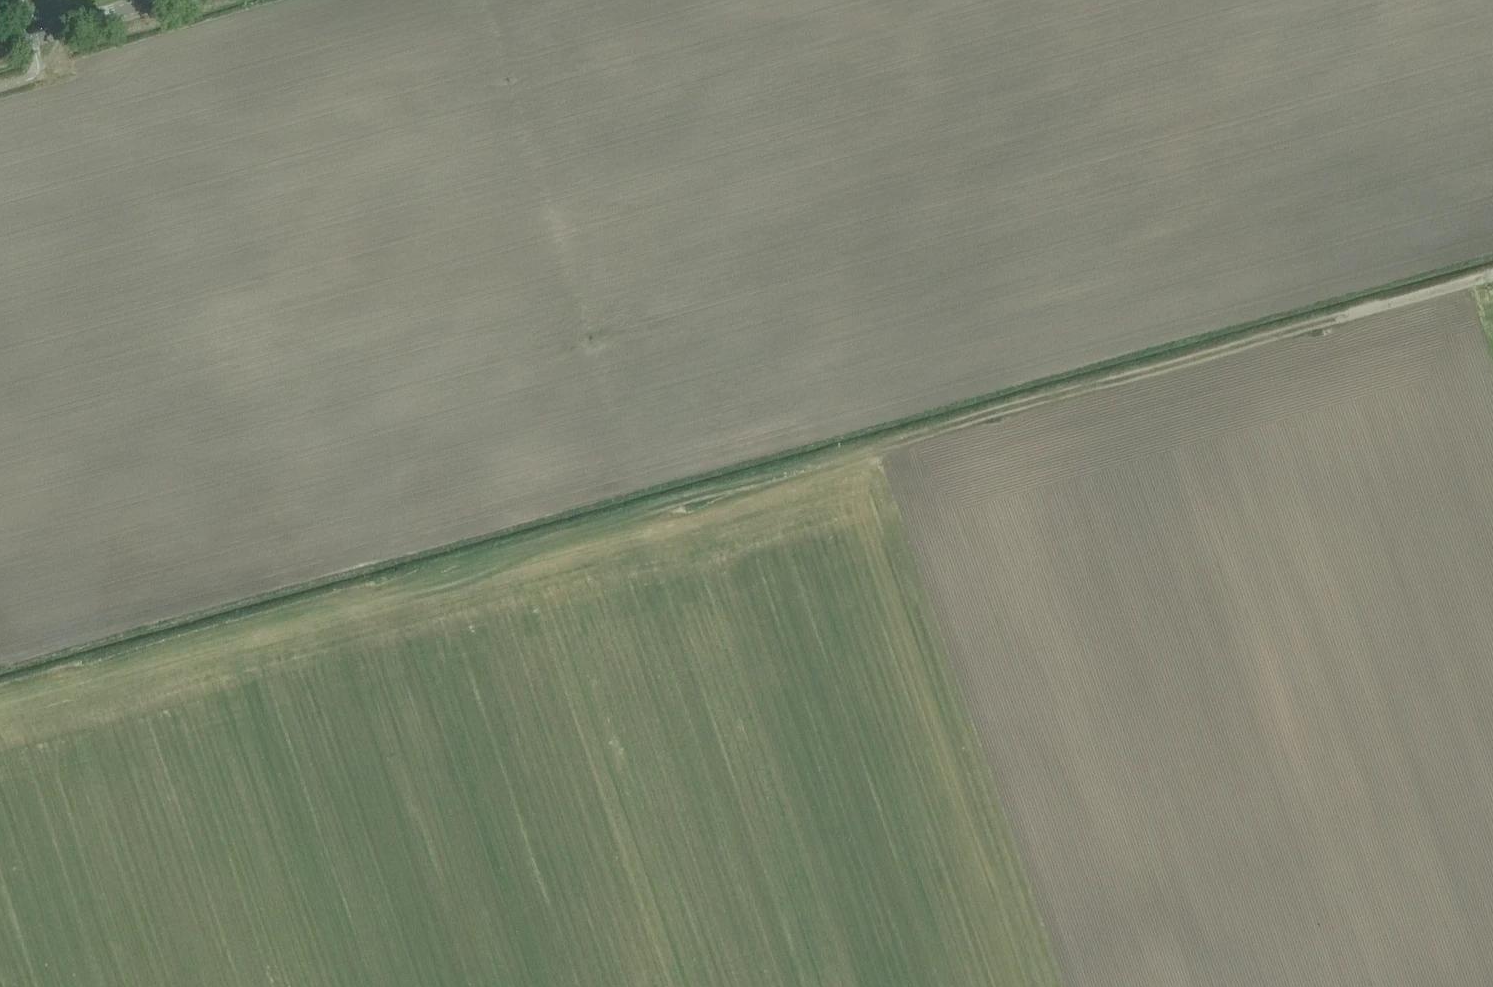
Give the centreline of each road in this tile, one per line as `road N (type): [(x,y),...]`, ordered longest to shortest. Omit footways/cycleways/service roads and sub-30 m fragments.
road 1 (track): [(1492,276),(0,695)]

